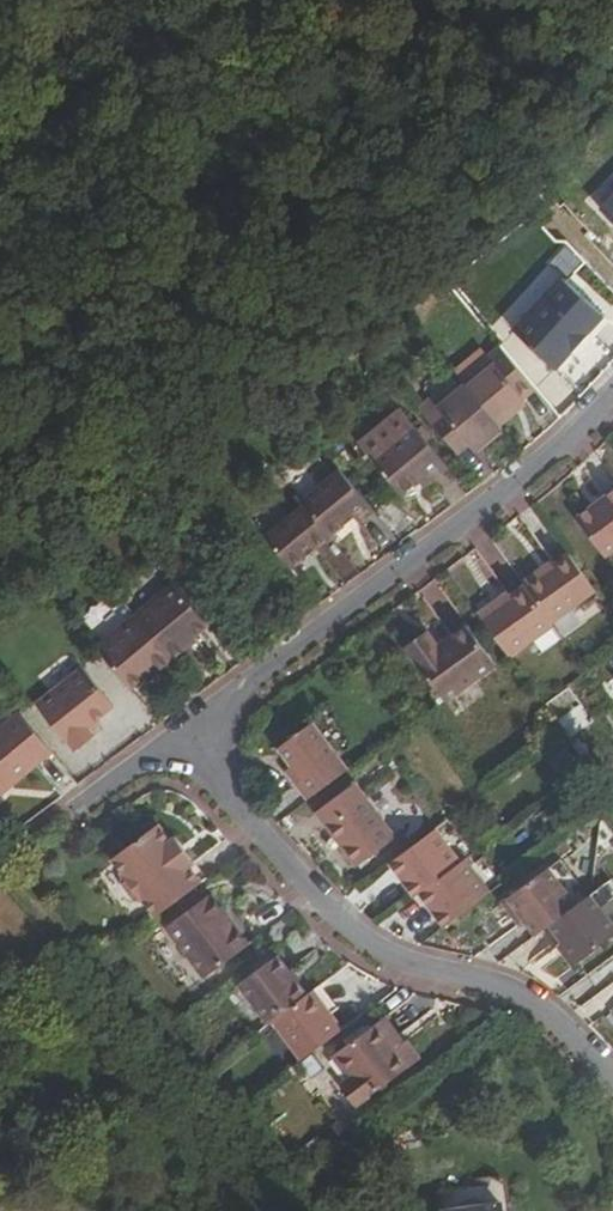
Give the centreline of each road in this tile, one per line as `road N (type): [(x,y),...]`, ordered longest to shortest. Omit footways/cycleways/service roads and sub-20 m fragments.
road 1 (residential): [(183,733),(349,933),(402,960),(533,999),(612,1080)]
road 2 (residential): [(612,384),(562,438),(452,528),(183,733)]
road 3 (track): [(15,849),(324,1210)]
road 4 (residential): [(183,733),(84,802)]

